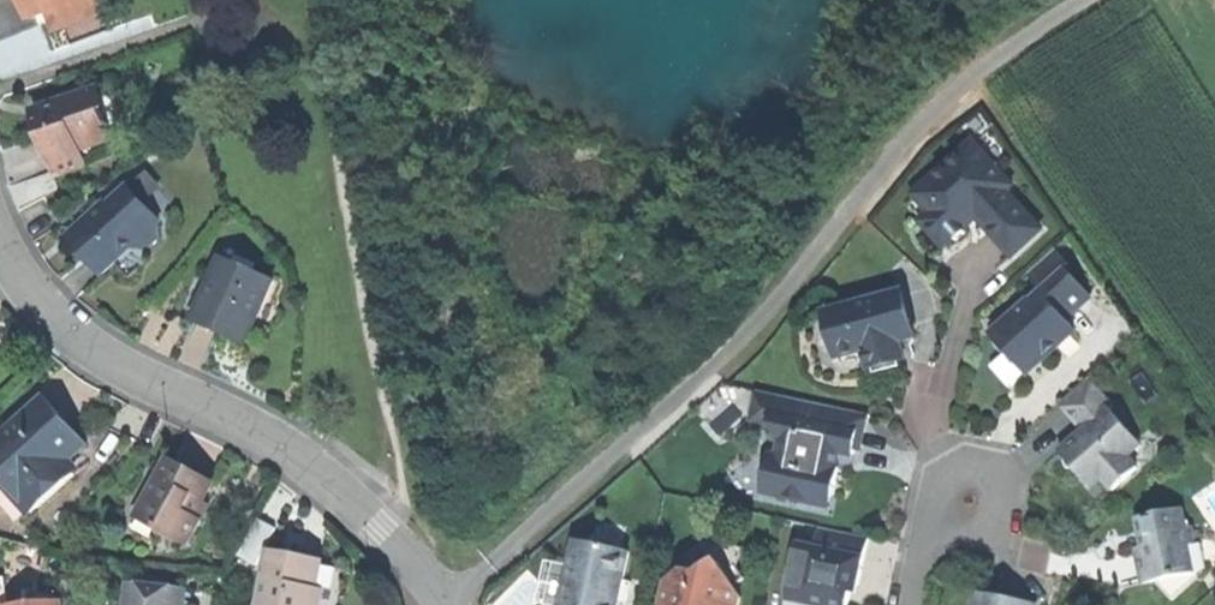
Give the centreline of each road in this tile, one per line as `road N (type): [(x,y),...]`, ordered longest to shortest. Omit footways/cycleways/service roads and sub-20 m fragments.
road 1 (track): [(1086,0),(975,72),(909,135),(780,298),(445,604)]
road 2 (residential): [(443,604),(420,567),(380,526),(274,440),(99,354),(40,304),(0,245)]
road 3 (residential): [(909,604),(922,546),(972,494)]

